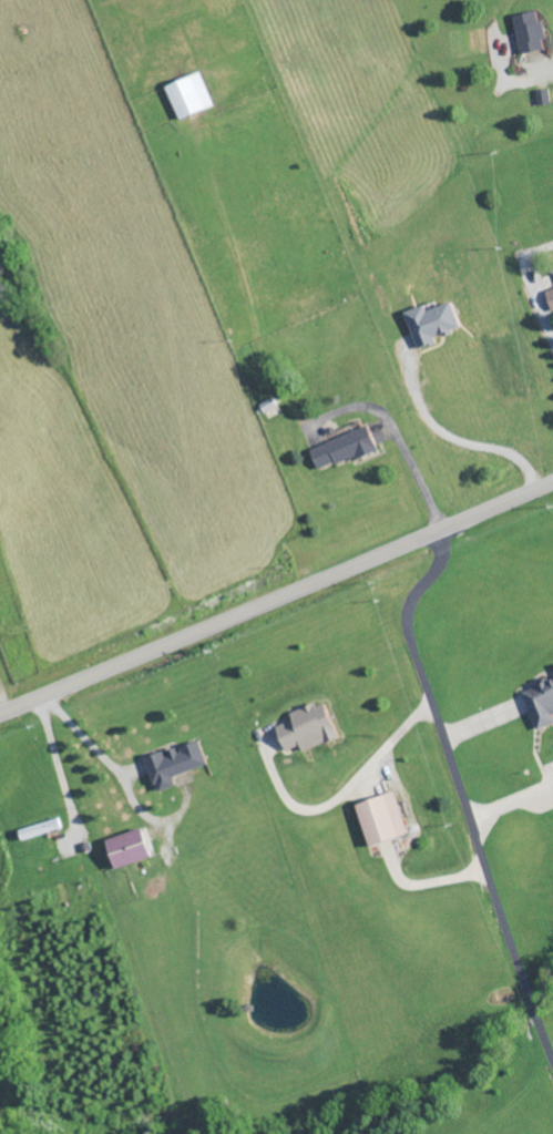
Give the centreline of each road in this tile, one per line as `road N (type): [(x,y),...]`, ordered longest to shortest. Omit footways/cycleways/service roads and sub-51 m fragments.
road 1 (primary): [(0,714),(552,483)]
road 2 (residential): [(439,530),(440,575),(416,600),(409,626),(552,1058)]

